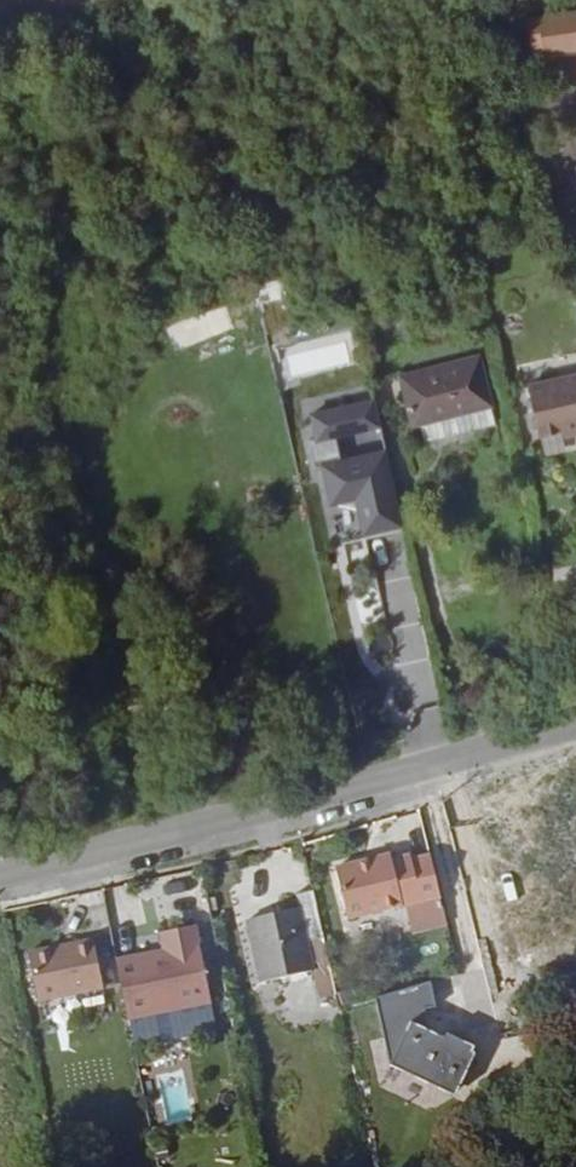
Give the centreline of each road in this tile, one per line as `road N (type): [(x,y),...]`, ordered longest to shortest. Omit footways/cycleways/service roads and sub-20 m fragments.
road 1 (tertiary): [(575,725),(0,873)]

